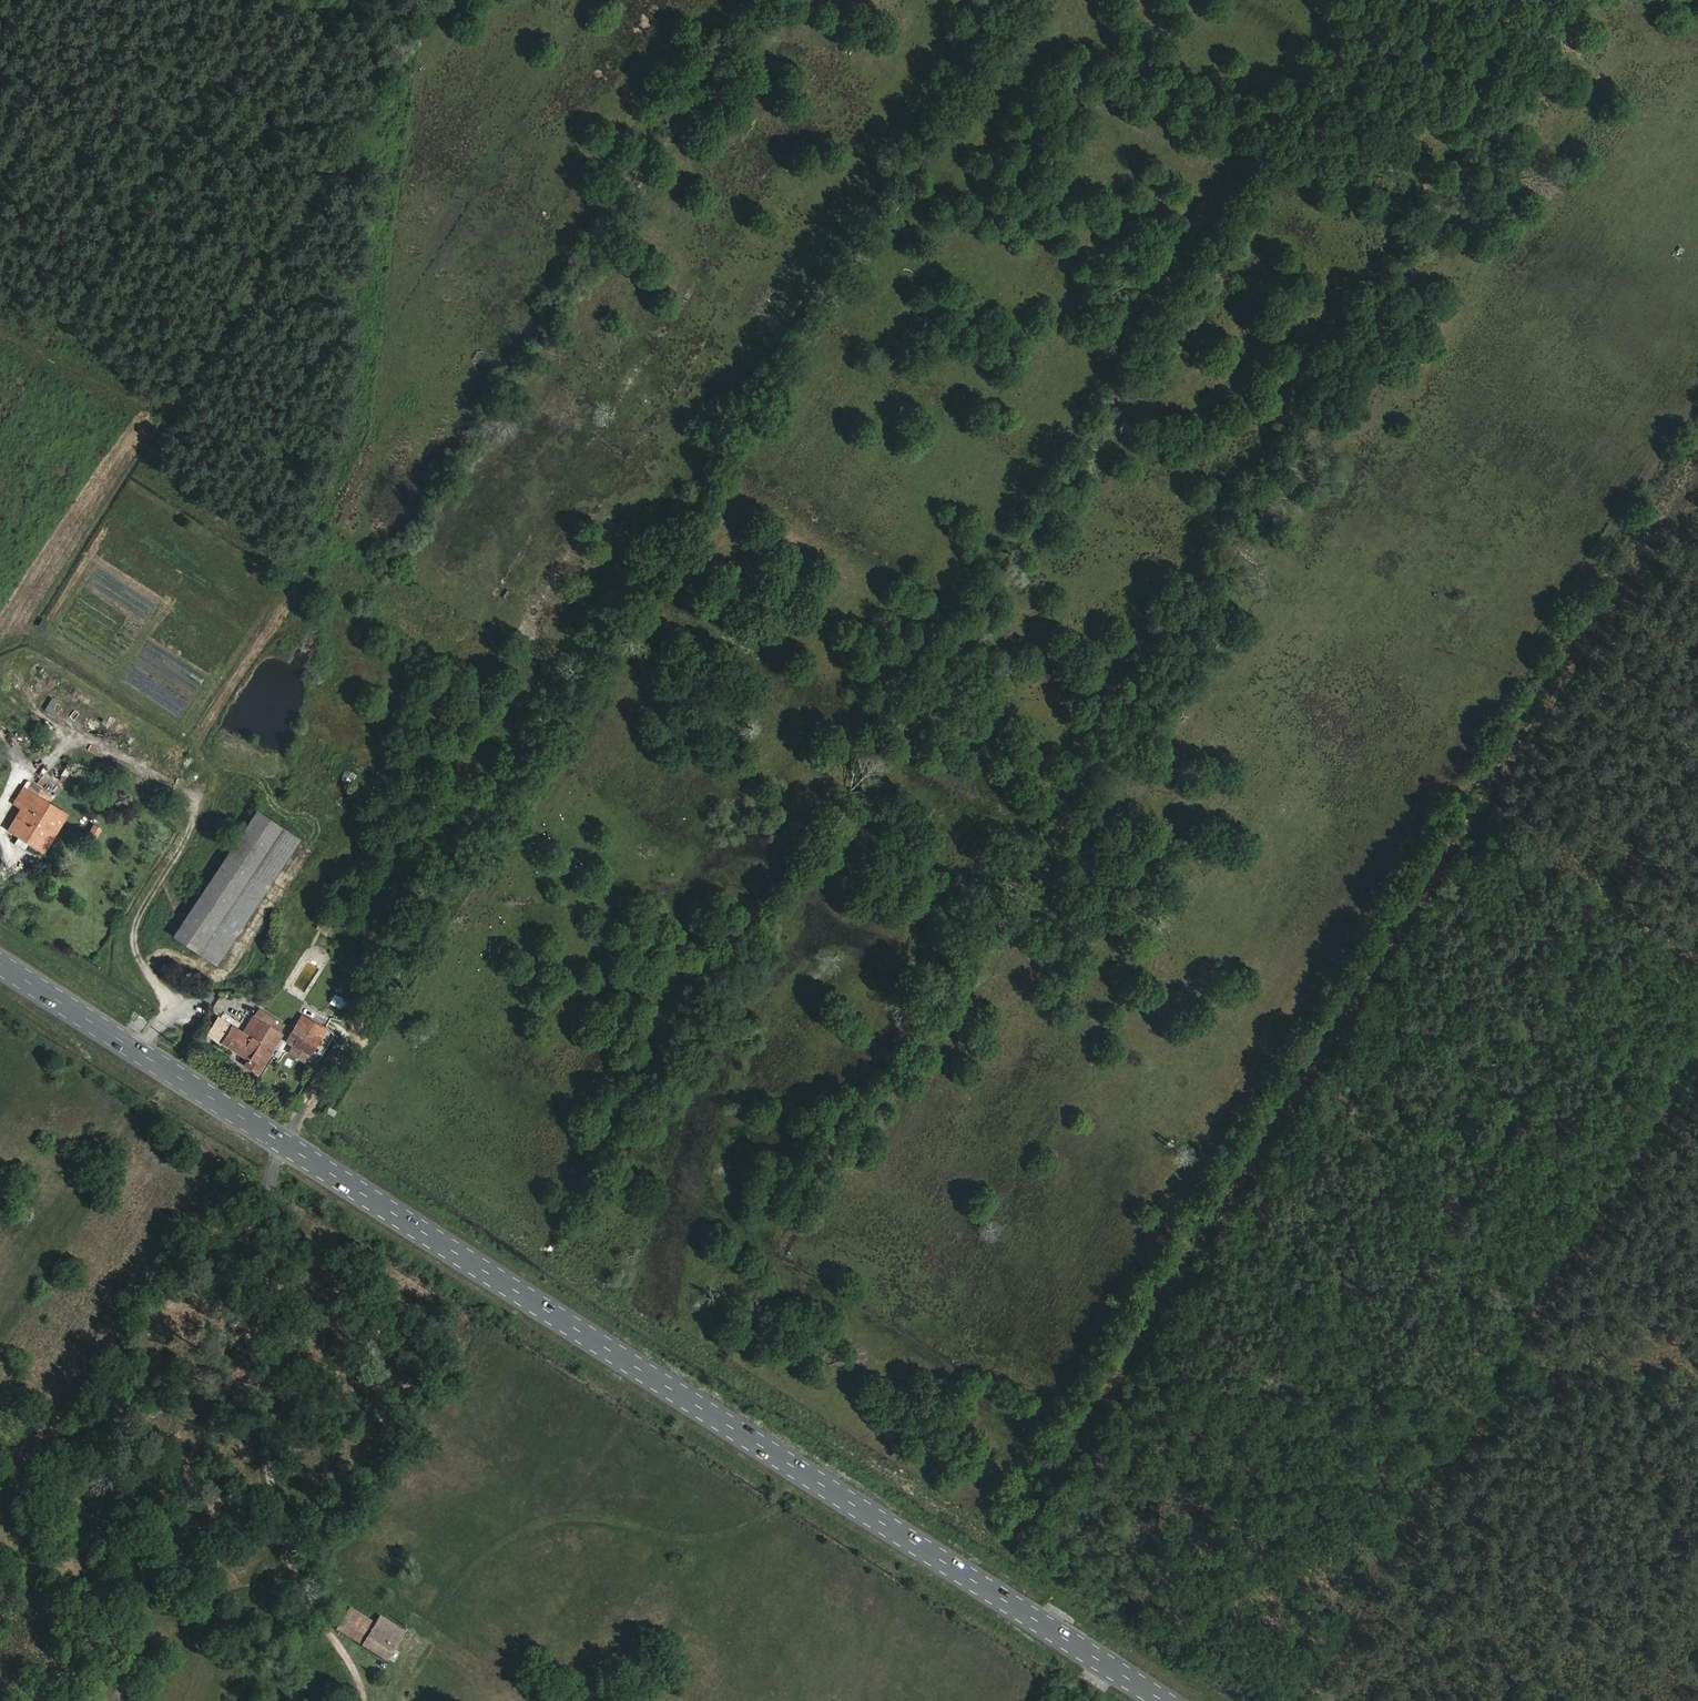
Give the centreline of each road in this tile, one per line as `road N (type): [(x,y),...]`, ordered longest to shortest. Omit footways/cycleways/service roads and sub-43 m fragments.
road 1 (primary): [(1165,1700),(0,964)]

